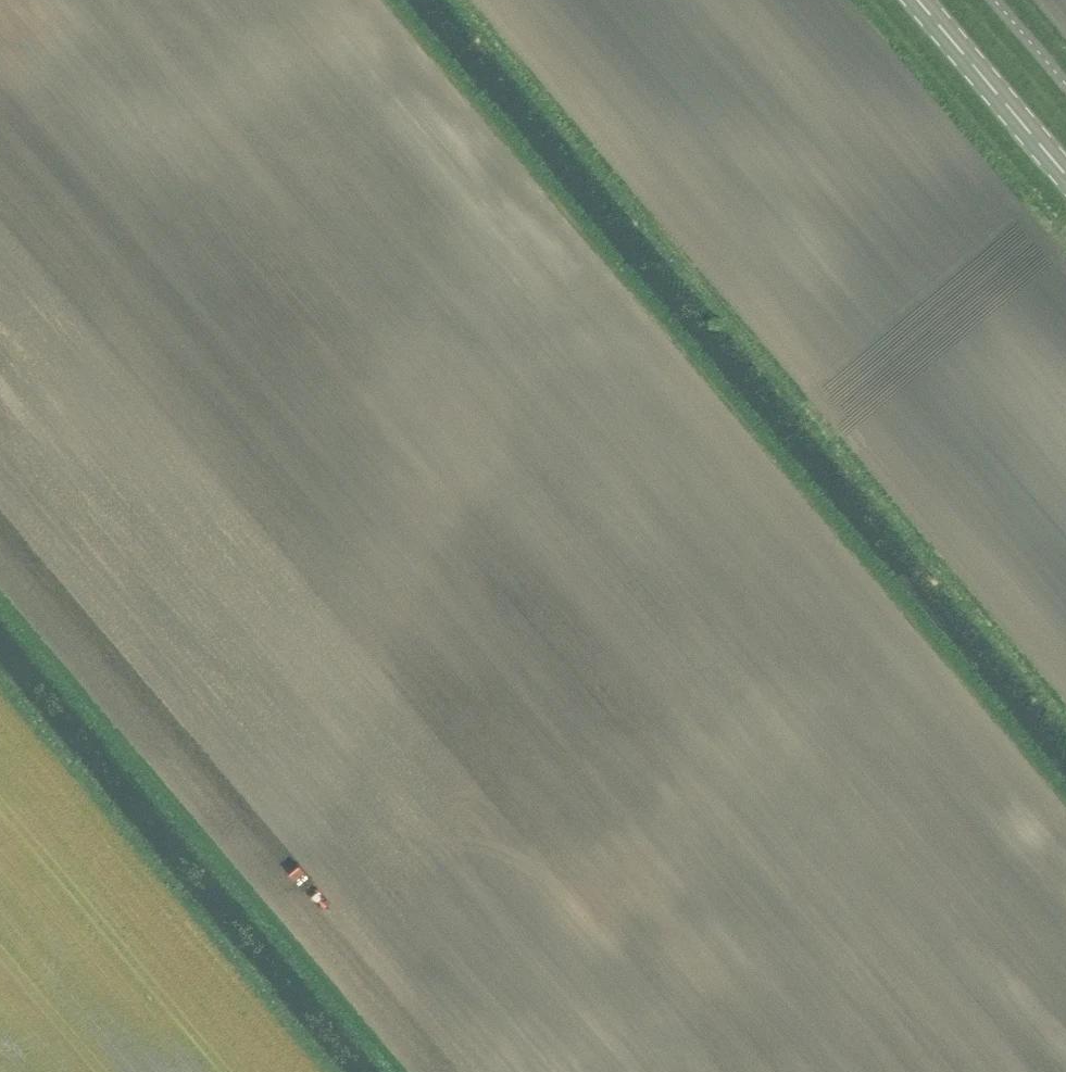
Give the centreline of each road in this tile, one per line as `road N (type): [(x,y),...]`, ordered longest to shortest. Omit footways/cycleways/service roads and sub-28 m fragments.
road 1 (primary): [(1065,175),(918,0)]

